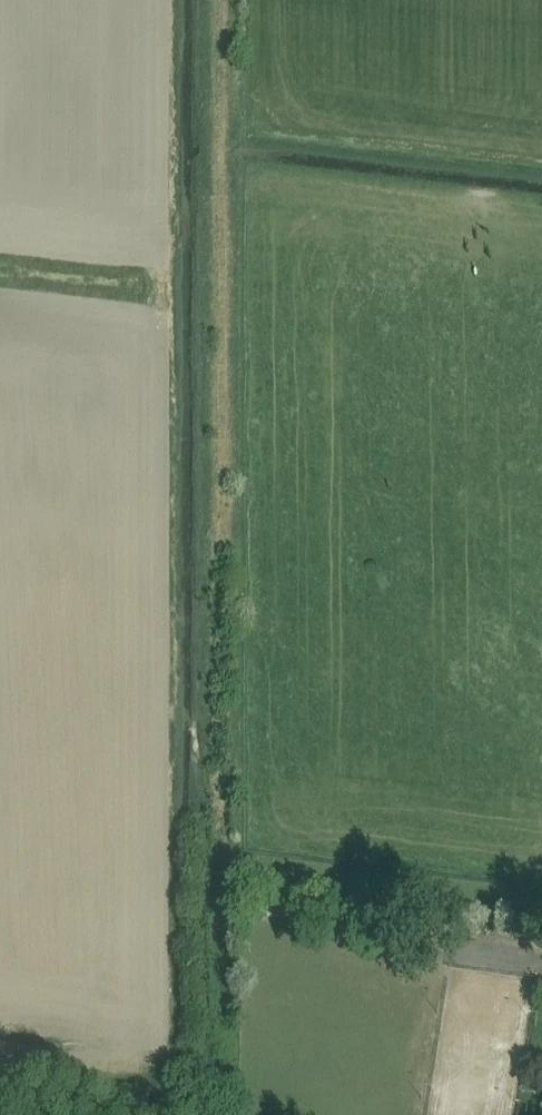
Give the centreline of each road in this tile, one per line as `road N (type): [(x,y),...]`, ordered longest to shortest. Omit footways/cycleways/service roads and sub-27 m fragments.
road 1 (track): [(221,0),(221,1114)]

